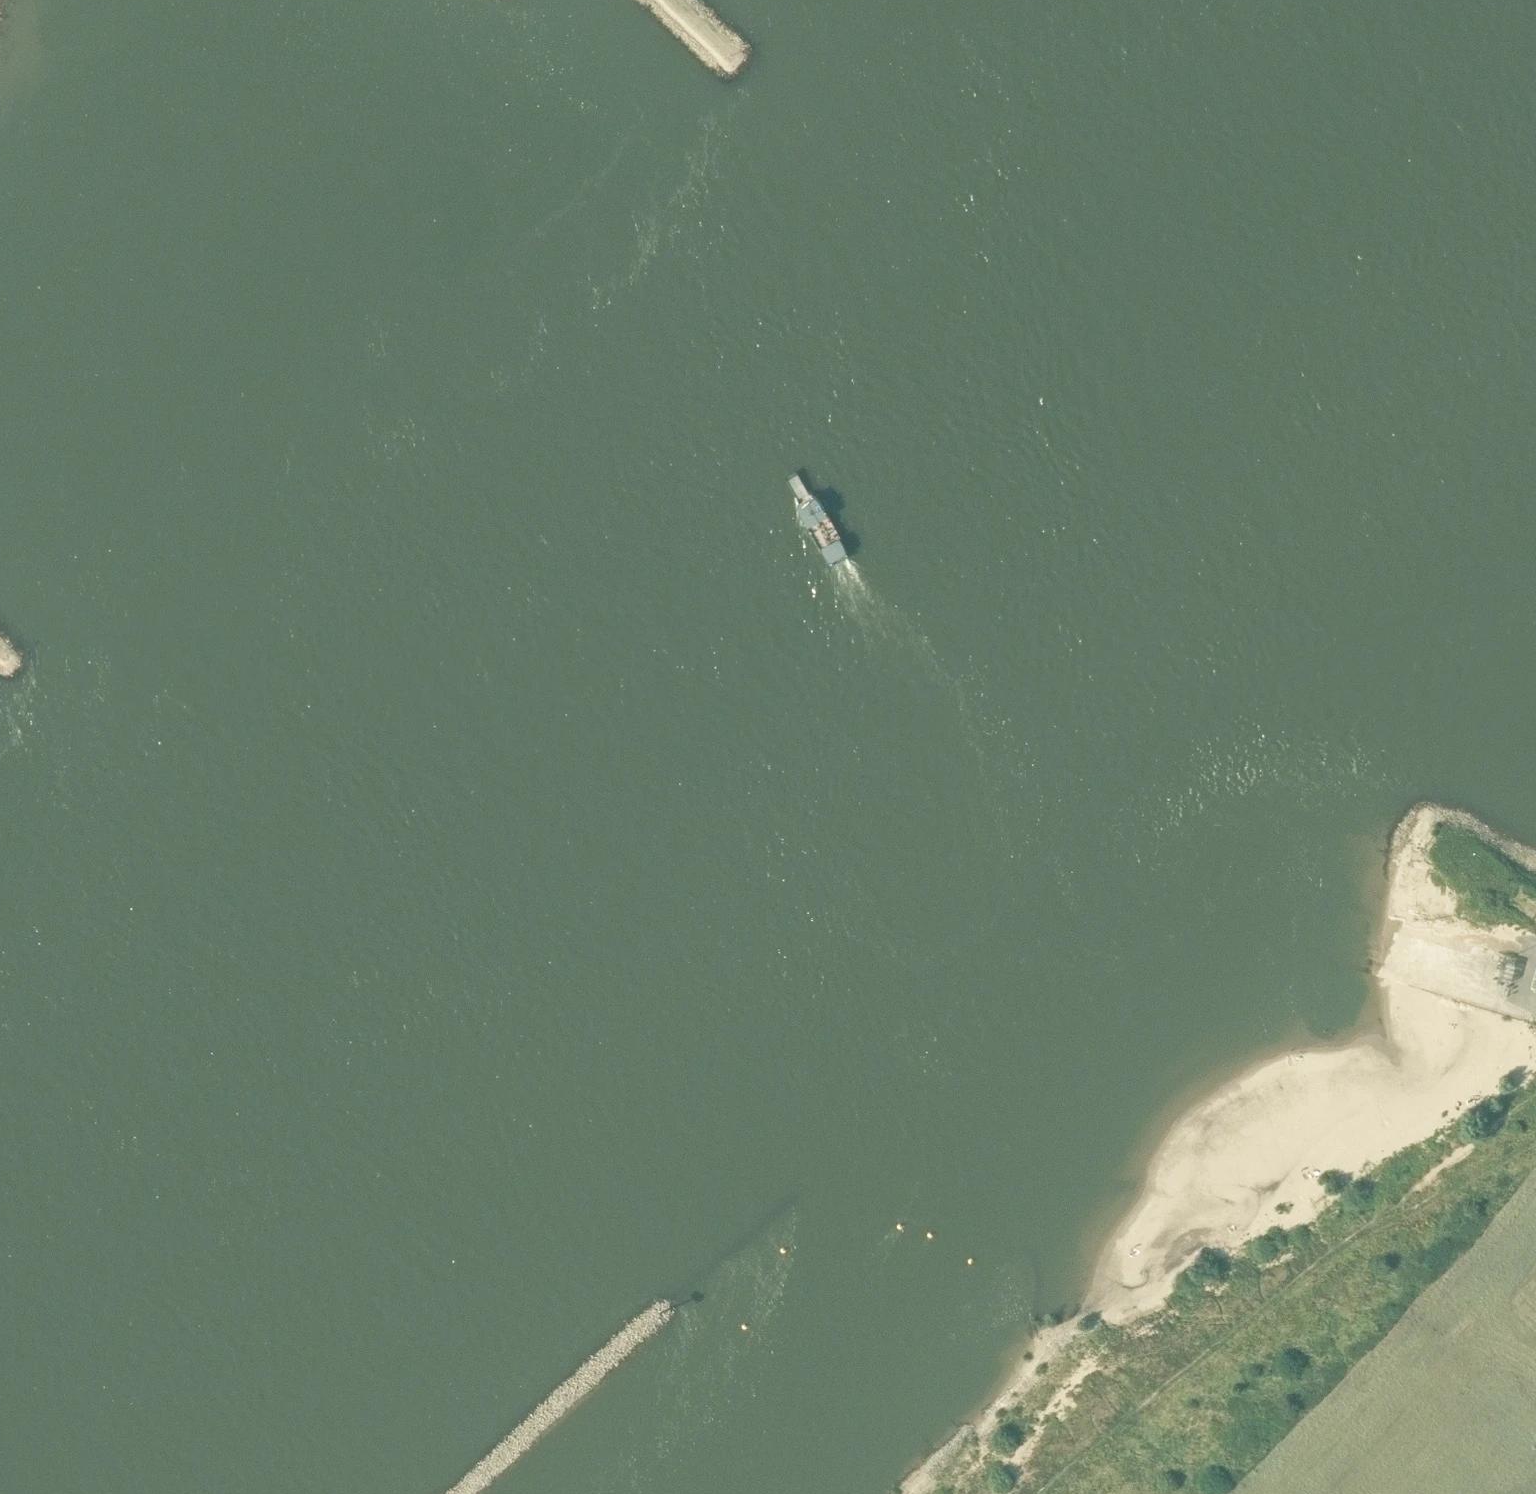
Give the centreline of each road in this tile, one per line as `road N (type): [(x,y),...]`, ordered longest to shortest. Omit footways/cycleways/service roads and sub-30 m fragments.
road 1 (unclassified): [(1535,1014),(1378,966)]

